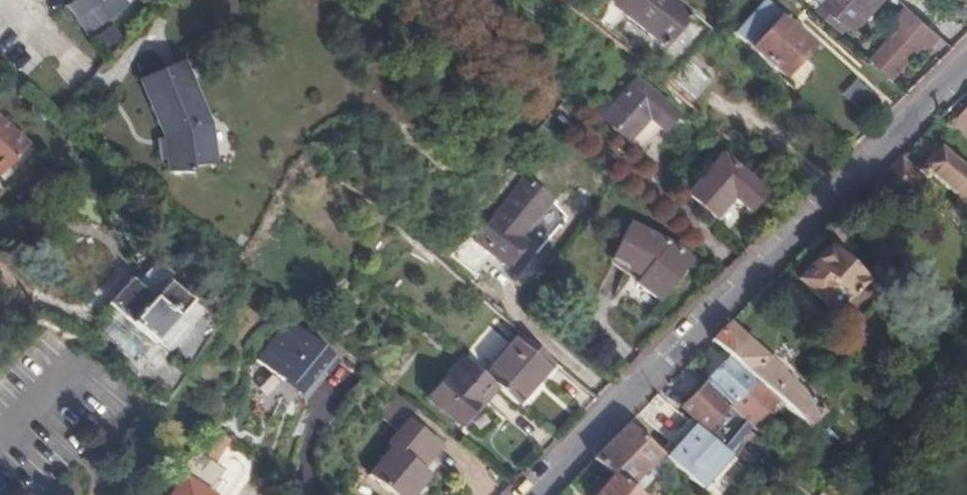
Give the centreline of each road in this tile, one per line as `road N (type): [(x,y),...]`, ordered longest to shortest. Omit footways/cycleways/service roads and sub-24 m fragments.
road 1 (residential): [(530,494),(966,63)]

